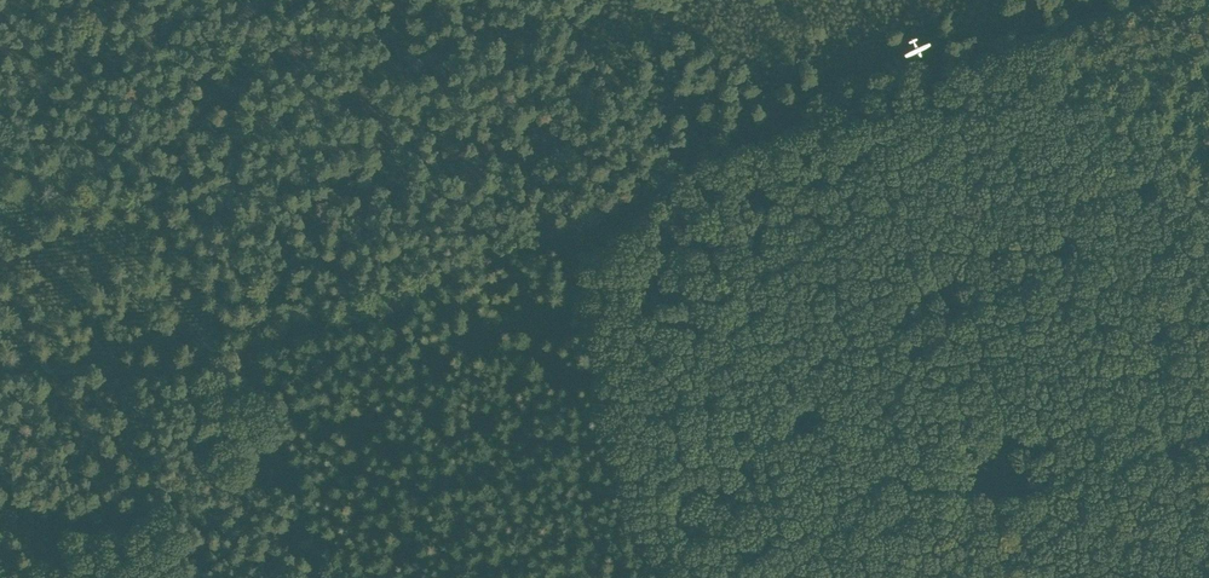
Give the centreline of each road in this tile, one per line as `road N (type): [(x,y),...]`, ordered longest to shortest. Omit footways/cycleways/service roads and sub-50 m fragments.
road 1 (track): [(1198,0),(261,351),(136,369),(0,369)]
road 2 (track): [(566,235),(590,295),(630,510),(655,577)]
road 3 (track): [(261,351),(326,577)]

